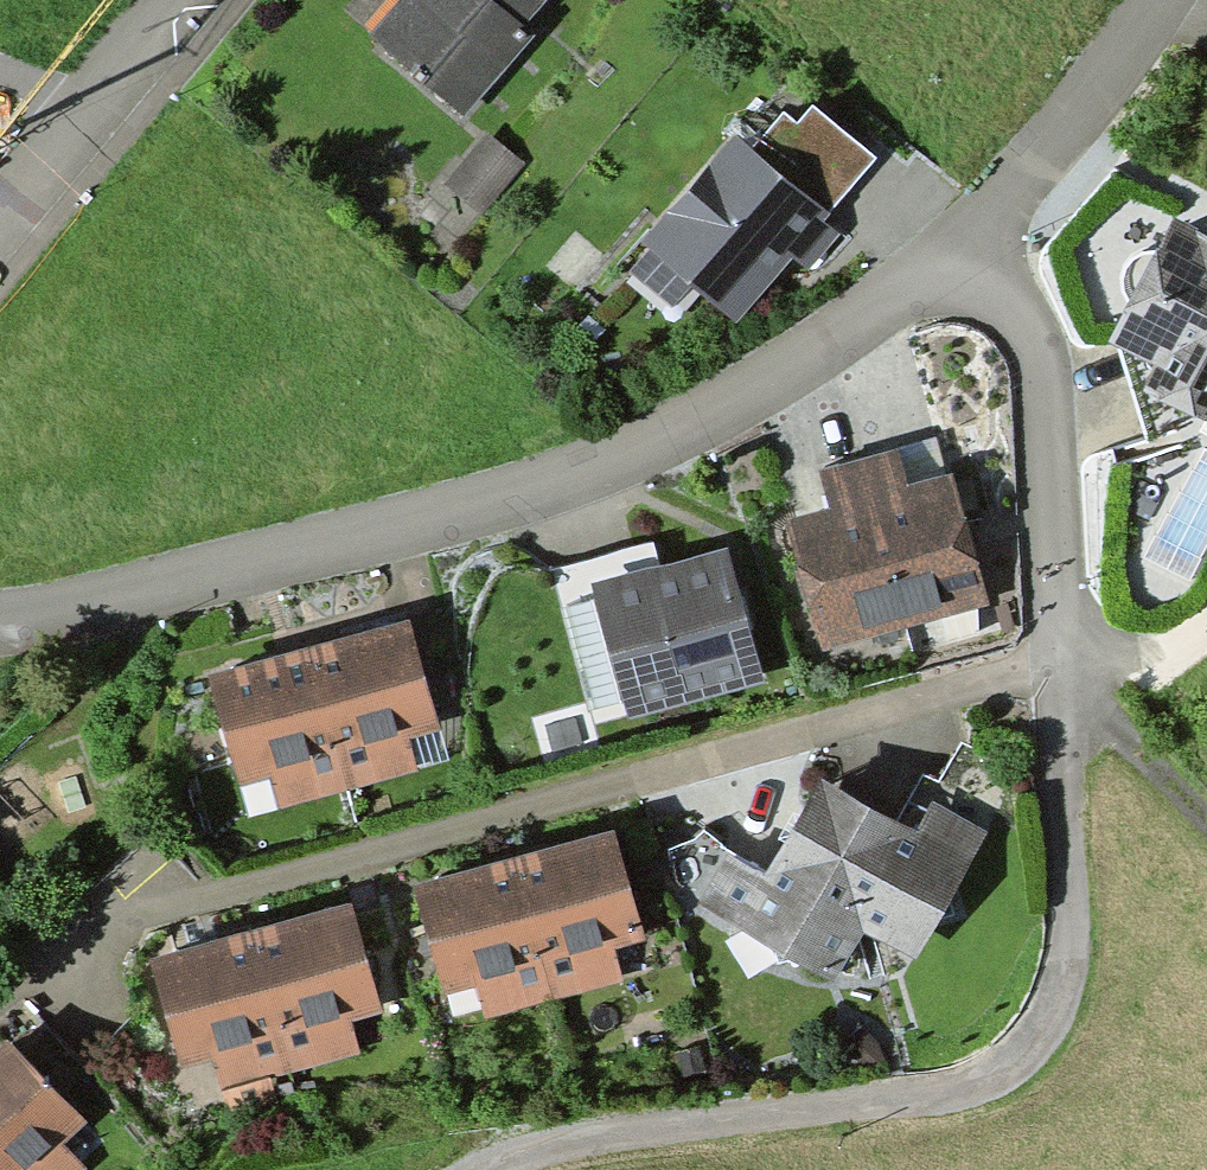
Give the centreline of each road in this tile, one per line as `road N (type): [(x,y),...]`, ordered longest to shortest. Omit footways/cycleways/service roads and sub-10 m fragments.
road 1 (residential): [(1058,677),(138,932),(30,981),(0,1009)]
road 2 (residential): [(964,248),(742,419),(378,545),(0,636)]
road 3 (track): [(1056,1024),(945,1102),(645,1135),(501,1169)]
road 4 (residential): [(964,248),(1033,355),(1058,677)]
road 5 (residential): [(1058,677),(1084,919),(1056,1024)]
road 6 (residential): [(0,250),(217,0)]
road 7 (residential): [(1162,0),(964,248)]

